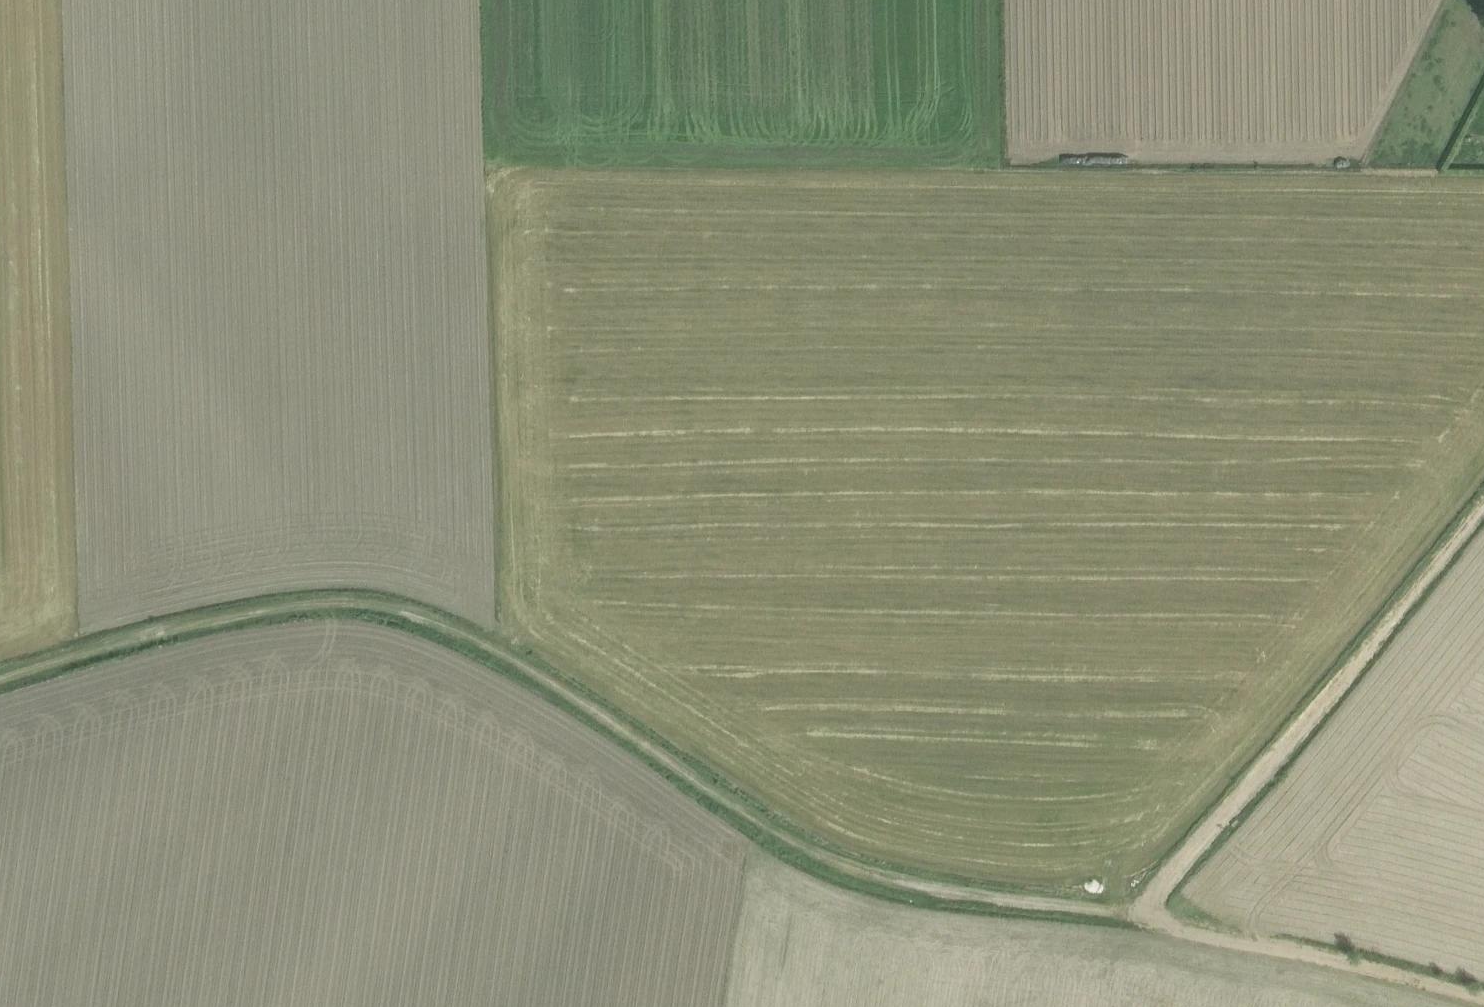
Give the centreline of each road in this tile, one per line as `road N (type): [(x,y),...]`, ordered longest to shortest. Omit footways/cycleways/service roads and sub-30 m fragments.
road 1 (track): [(0,678),(284,603),(355,599),(395,606),(526,667),(830,860),(1138,915)]
road 2 (track): [(1138,915),(1483,994)]

